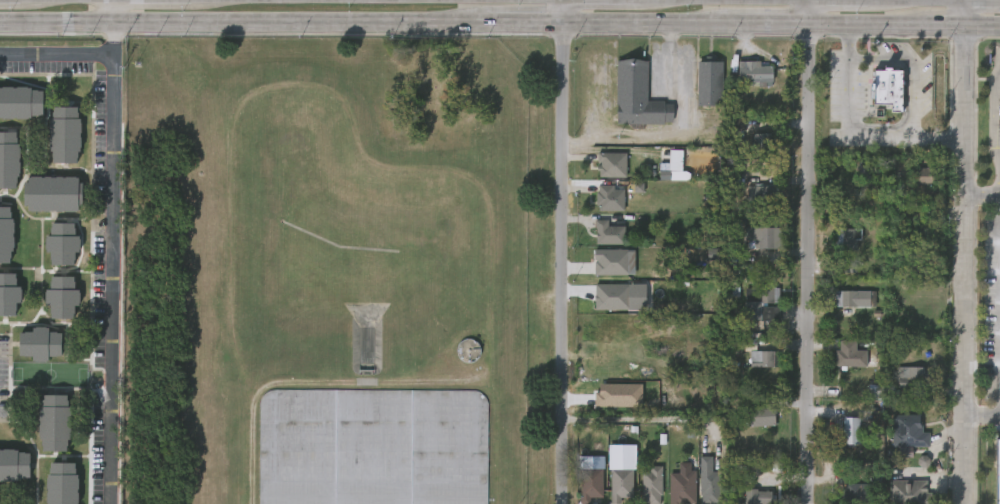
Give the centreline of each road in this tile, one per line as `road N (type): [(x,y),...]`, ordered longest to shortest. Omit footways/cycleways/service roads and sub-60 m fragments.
road 1 (residential): [(570,503),(569,25)]
road 2 (residential): [(966,503),(971,26)]
road 3 (residential): [(814,503),(813,26)]
road 4 (secondary): [(115,24),(489,25)]
road 5 (secondary): [(569,25),(734,26)]

